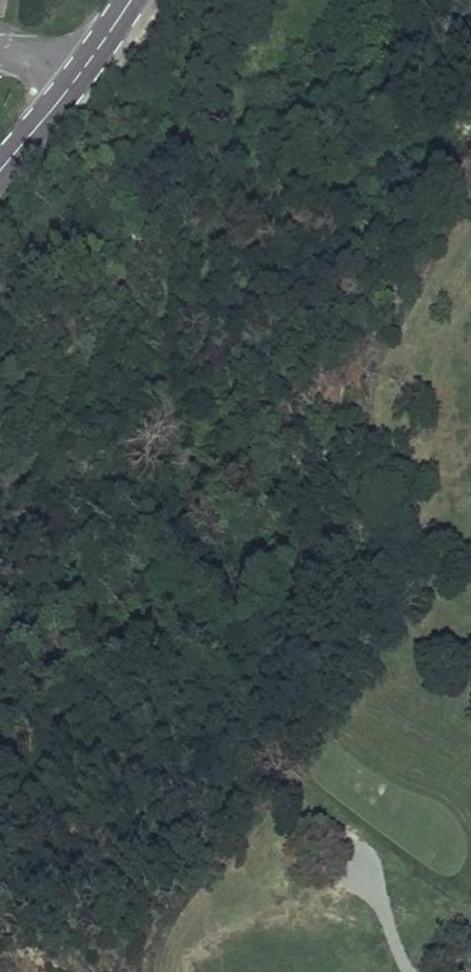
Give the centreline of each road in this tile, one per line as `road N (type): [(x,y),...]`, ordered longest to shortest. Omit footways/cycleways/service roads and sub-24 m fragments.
road 1 (secondary): [(0,170),(131,0)]

